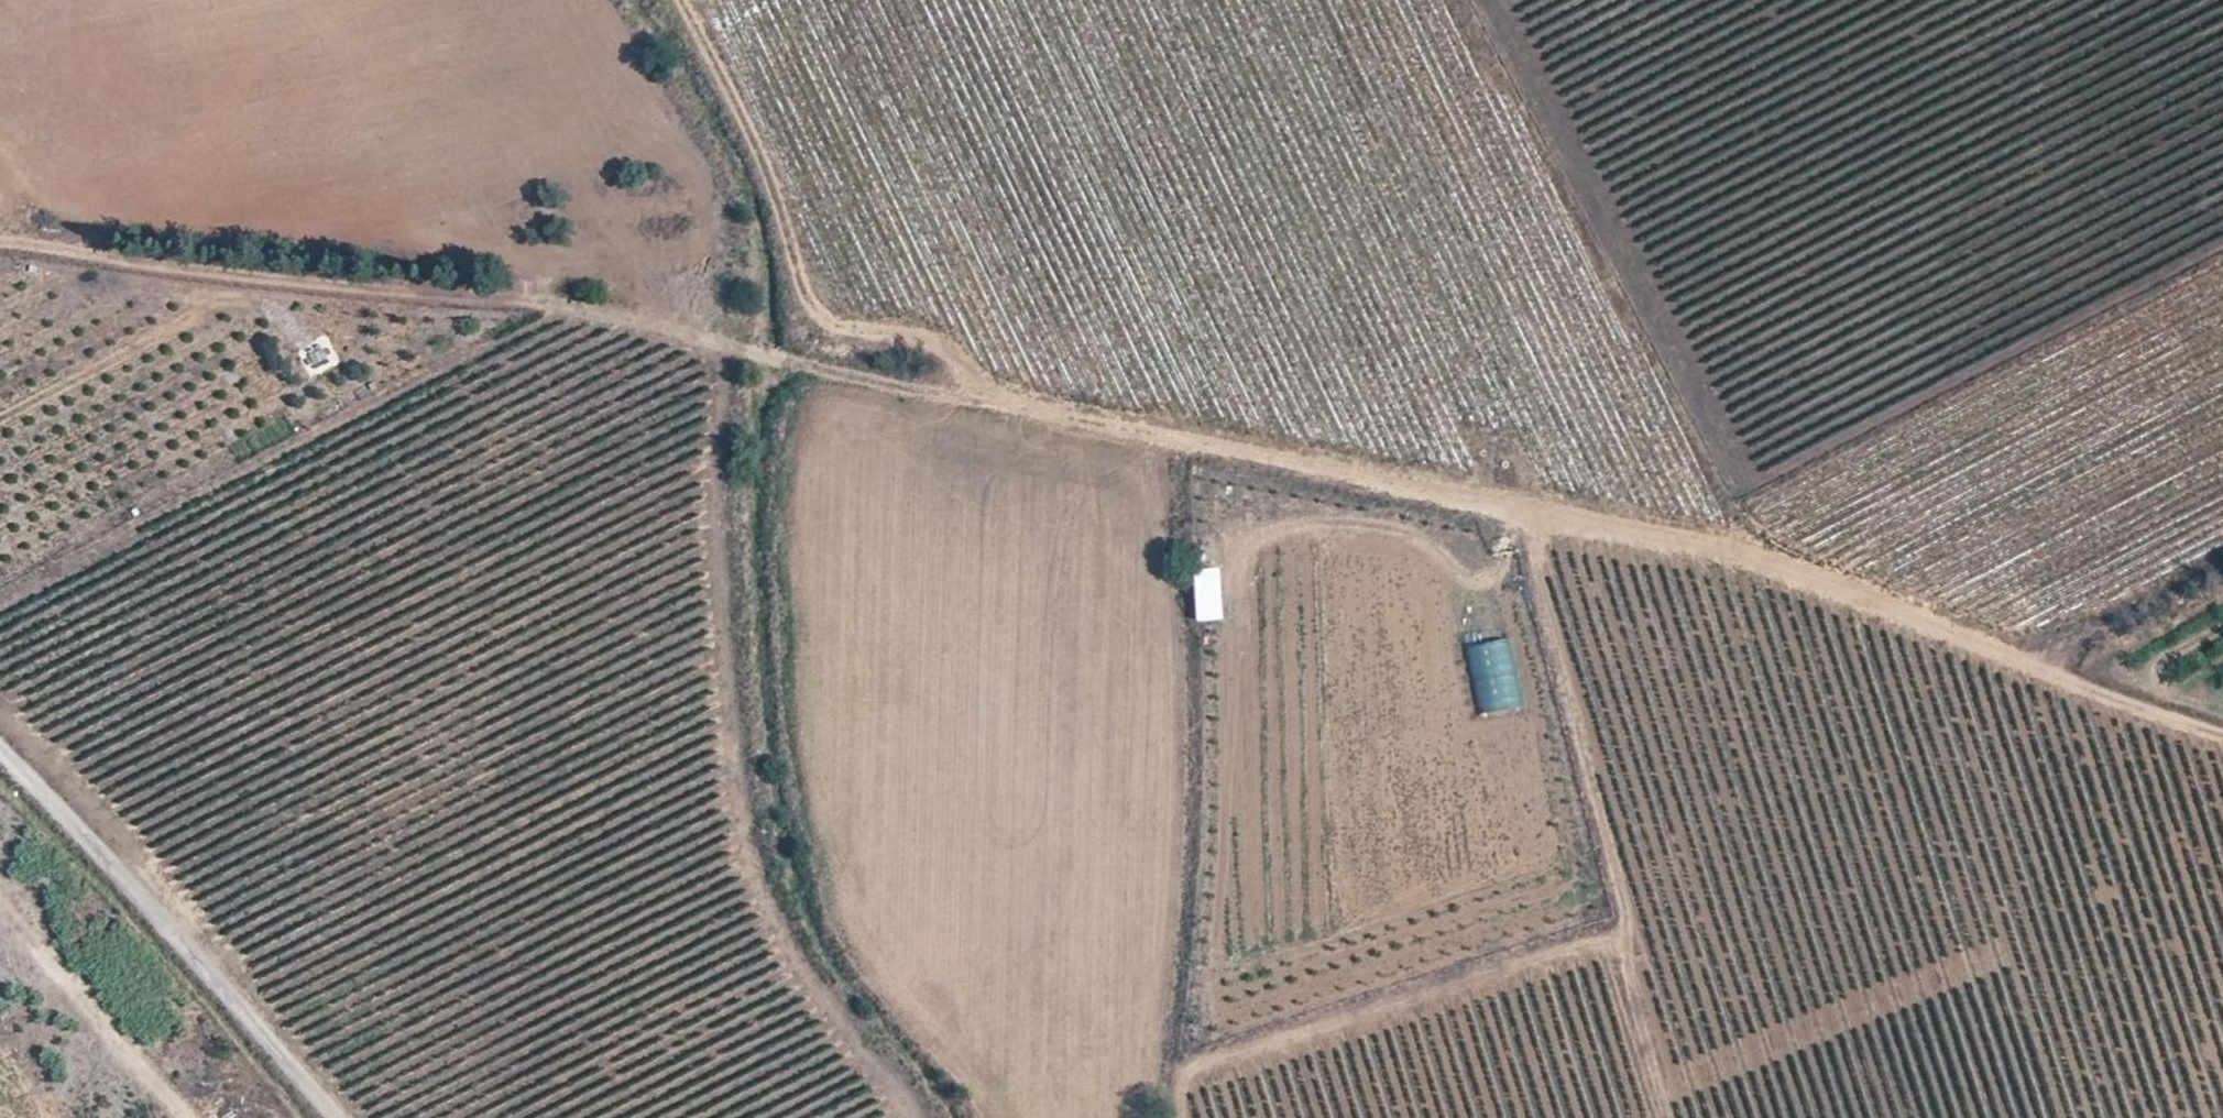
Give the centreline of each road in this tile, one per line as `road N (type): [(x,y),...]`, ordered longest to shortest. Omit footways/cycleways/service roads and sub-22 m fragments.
road 1 (track): [(0,244),(382,292),(631,309),(730,352),(1501,508),(1724,535),(2222,705)]
road 2 (unclassified): [(336,1117),(0,759)]

